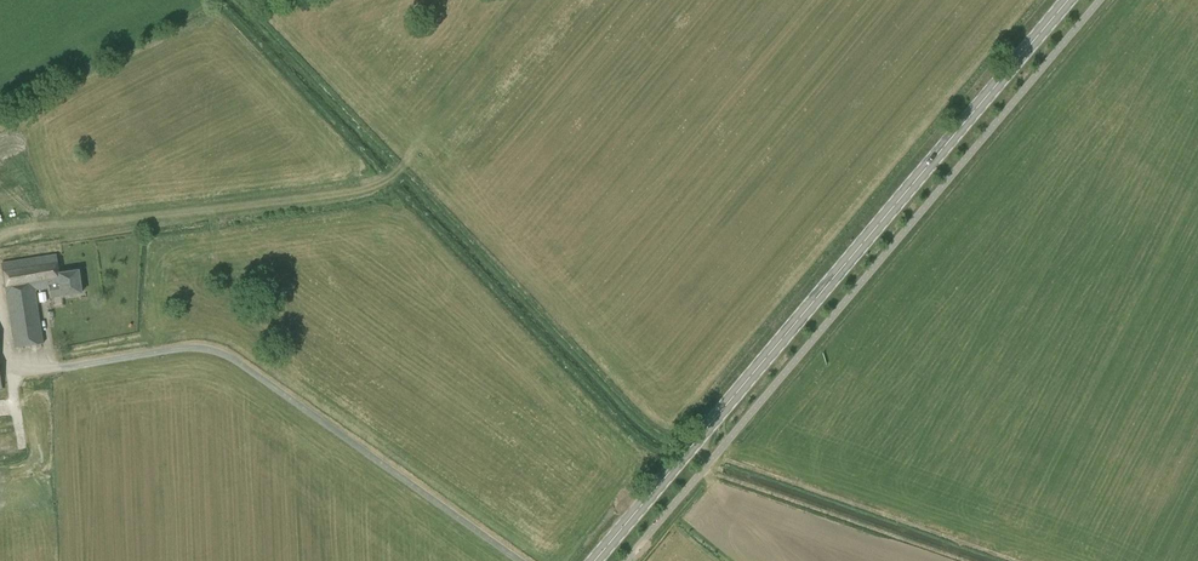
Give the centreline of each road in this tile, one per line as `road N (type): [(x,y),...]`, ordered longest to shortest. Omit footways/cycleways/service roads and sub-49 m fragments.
road 1 (primary): [(595,560),(1069,0)]

